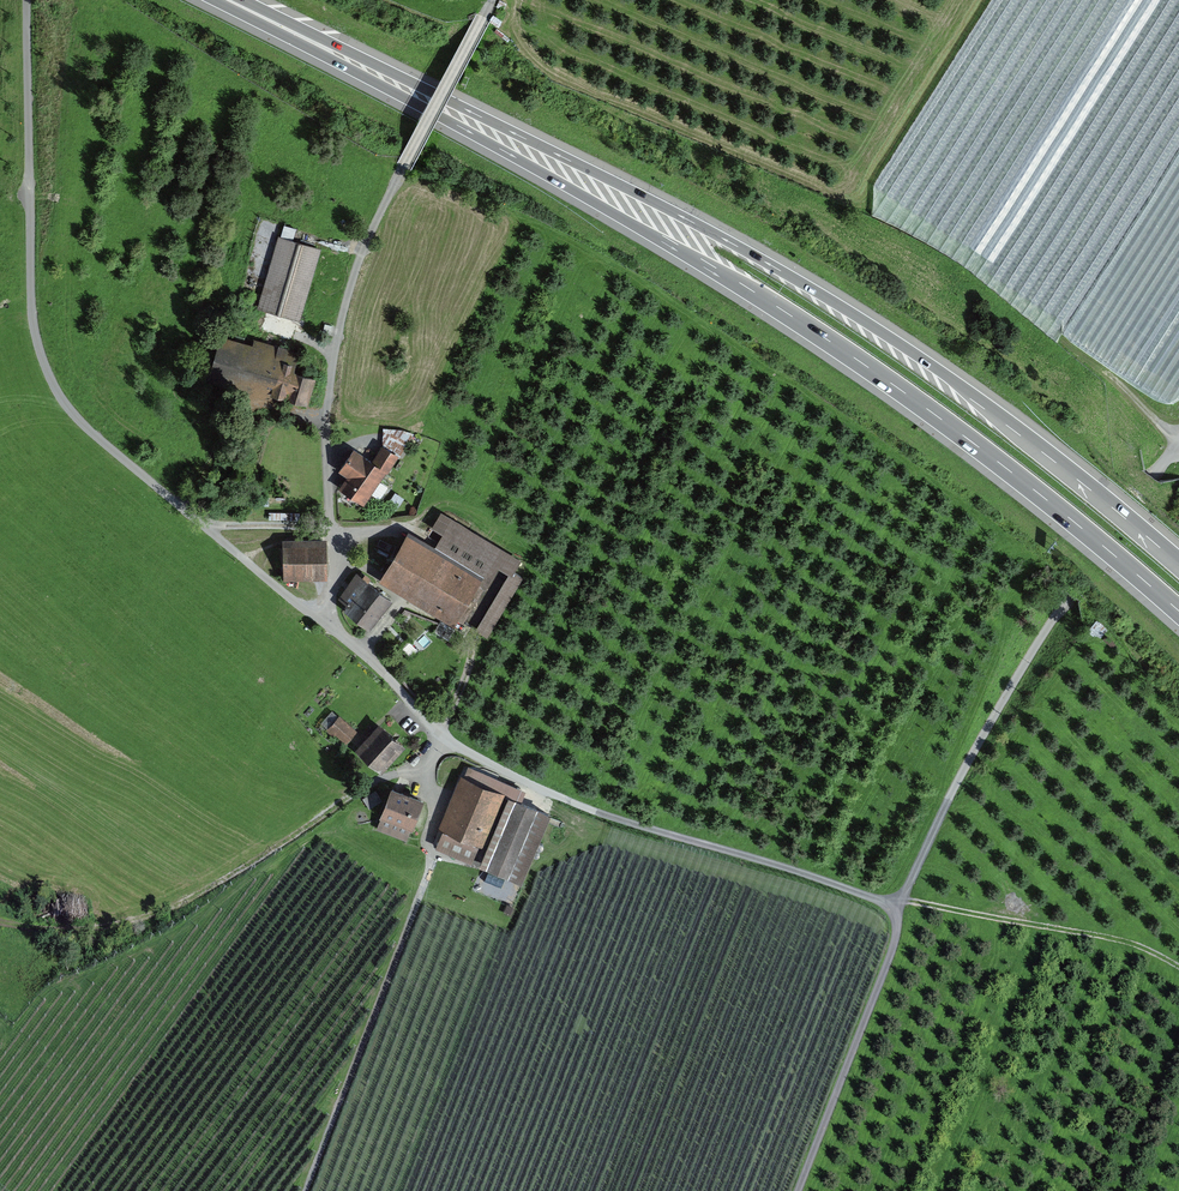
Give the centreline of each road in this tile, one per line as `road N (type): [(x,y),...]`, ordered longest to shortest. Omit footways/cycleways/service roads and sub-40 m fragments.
road 1 (track): [(26,0),(30,292),(39,346),(70,412),(364,652),(436,728),(491,766),(625,823),(904,905)]
road 2 (track): [(0,923),(100,935),(206,901),(450,740),(427,771),(430,868),(306,1190)]
road 3 (unclassified): [(1178,437),(1141,483),(958,783),(904,905),(802,1190)]
road 4 (trunk): [(222,0),(769,302)]
road 5 (trunk): [(786,274),(231,0)]
road 6 (motorway): [(769,302),(967,439),(1178,612)]
road 7 (motorway): [(1178,564),(943,378),(786,274)]
road 8 (track): [(208,528),(337,528)]

